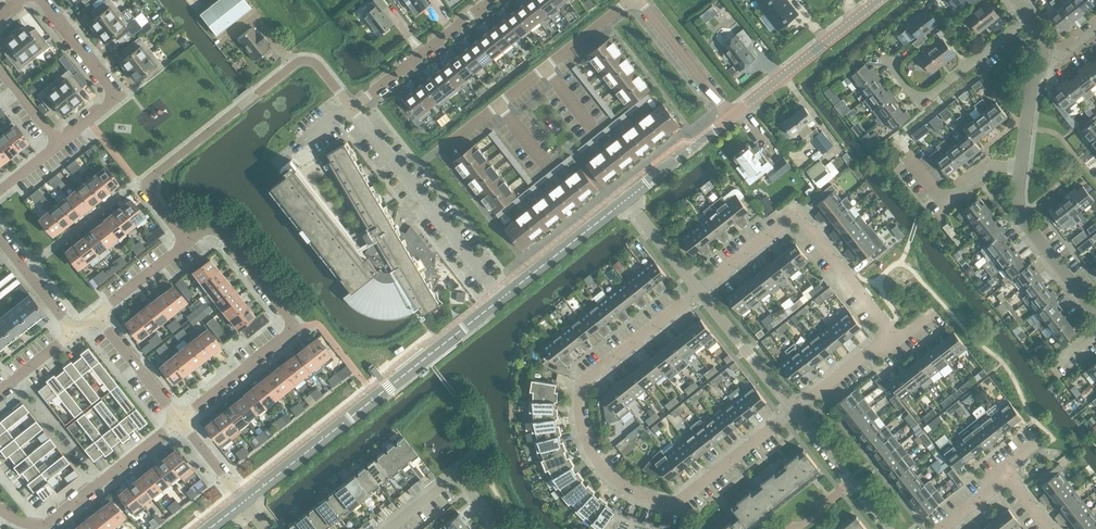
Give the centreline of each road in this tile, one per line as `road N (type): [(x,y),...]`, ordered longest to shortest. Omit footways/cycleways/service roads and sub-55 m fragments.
road 1 (residential): [(696,289),(587,372),(581,418),(611,477),(649,499),(683,503),(798,415)]
road 2 (tertiary): [(249,498),(504,297)]
road 3 (residential): [(899,337),(803,217),(793,215),(696,289)]
road 4 (residential): [(178,420),(293,328),(222,233),(204,231)]
road 5 (residential): [(187,243),(152,198),(155,175),(297,64),(310,63)]
road 6 (residential): [(353,107),(504,297)]
road 7 (residential): [(633,0),(448,146)]
road 8 (residential): [(59,145),(118,98),(40,0)]
road 9 (residential): [(883,54),(921,103),(1030,18)]
road 10 (tertiary): [(730,117),(879,0)]
road 11 (residential): [(353,107),(491,0)]
road 12 (residential): [(1095,312),(1021,217),(1022,167)]
road 13 (residential): [(46,526),(178,420)]
road 14 (residential): [(798,415),(696,289)]
road 15 (tertiary): [(504,297),(628,199)]
road 16 (residential): [(908,154),(944,202),(991,165),(1022,167)]
road 17 (residential): [(730,117),(637,0)]
road 18 (residential): [(889,528),(798,415)]
road 19 (residential): [(497,528),(458,479),(393,528)]
road 20 (residential): [(97,315),(178,420)]
road 21 (tertiary): [(628,199),(730,117)]
road 22 (residential): [(798,415),(899,337)]

